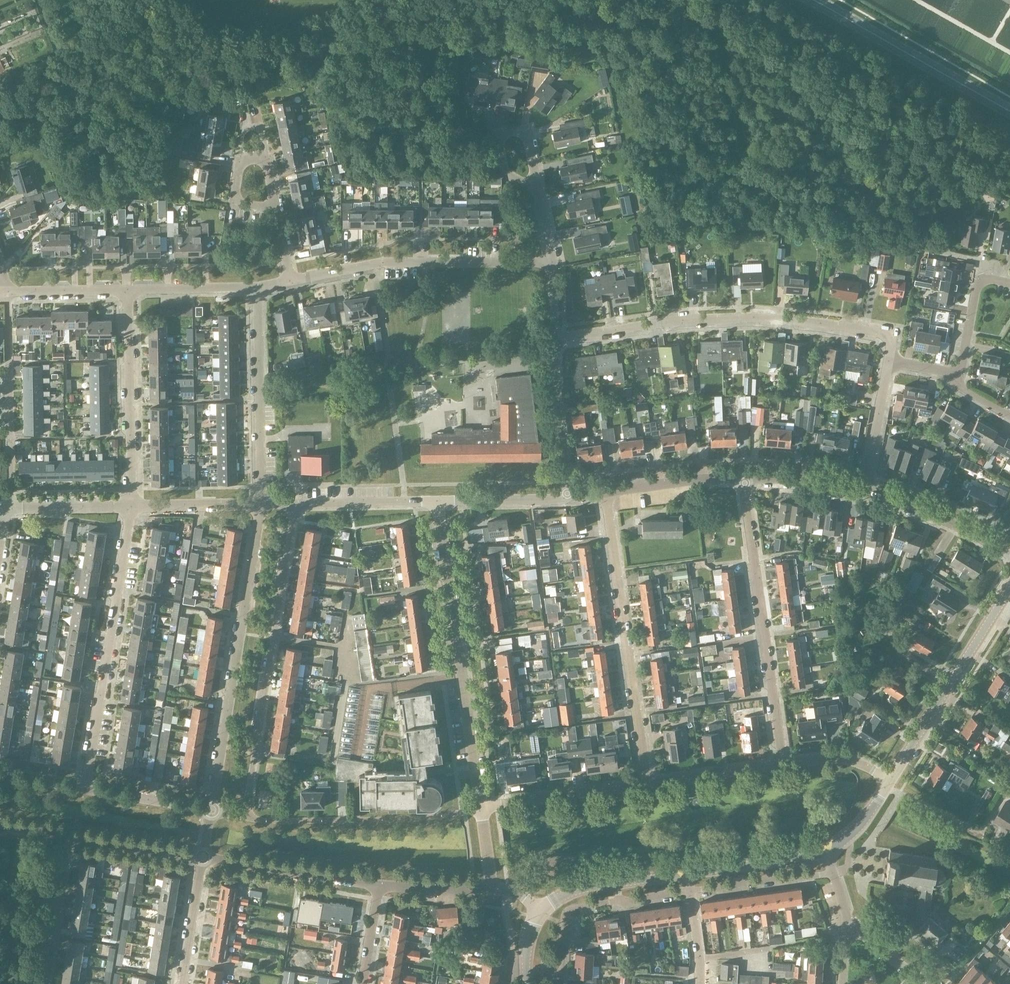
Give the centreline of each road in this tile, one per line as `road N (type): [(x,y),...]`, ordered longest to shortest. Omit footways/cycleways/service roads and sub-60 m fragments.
road 1 (residential): [(888,360),(893,335),(762,318),(553,336)]
road 2 (residential): [(245,815),(292,504)]
road 3 (residential): [(480,810),(438,501)]
road 4 (residential): [(211,810),(260,504)]
road 5 (residential): [(646,784),(605,492)]
road 6 (residential): [(783,764),(744,478)]
road 7 (residential): [(85,789),(131,506)]
road 8 (residential): [(289,280),(387,262),(552,262)]
road 9 (residential): [(480,810),(394,820),(245,815)]
road 10 (secondary): [(889,781),(1009,587)]
road 11 (primary): [(814,0),(1009,111)]
road 12 (residential): [(260,504),(257,286)]
road 13 (residential): [(131,506),(128,289)]
road 14 (residential): [(7,508),(8,291)]
road 15 (residential): [(203,857),(378,886)]
road 16 (residential): [(646,784),(480,810)]
road 17 (residential): [(863,492),(946,521),(1009,554)]
road 18 (residential): [(39,983),(63,833)]
road 19 (residential): [(567,497),(553,349)]
road 20 (residential): [(275,208),(265,156),(239,162),(232,202),(260,206)]
road 21 (residential): [(292,504),(438,501)]
road 22 (residential): [(537,189),(505,171),(496,135),(525,128),(534,169)]
road 23 (residential): [(689,891),(832,873)]
road 24 (residential): [(63,833),(203,857)]
road 25 (residential): [(605,492),(744,478)]
road 26 (secondary): [(687,874),(824,850)]
road 27 (residential): [(783,764),(646,784)]
road 28 (residential): [(863,492),(888,360)]
road 29 (residential): [(438,501),(567,497)]
road 30 (residential): [(128,289),(257,286)]
road 31 (residential): [(131,506),(260,504)]
road 32 (residential): [(211,810),(85,789)]
road 33 (residential): [(182,983),(203,857)]
road 34 (residential): [(960,374),(977,282),(1009,283)]
road 35 (residential): [(7,508),(131,506)]
road 36 (residential): [(744,478),(863,492)]

